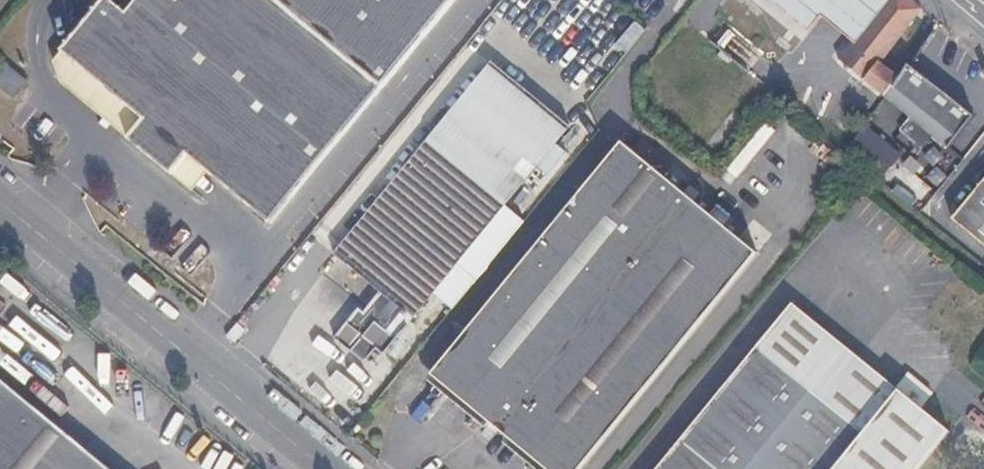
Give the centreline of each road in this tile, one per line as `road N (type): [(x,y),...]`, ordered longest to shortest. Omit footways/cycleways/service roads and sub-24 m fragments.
road 1 (residential): [(326,468),(0,202)]

